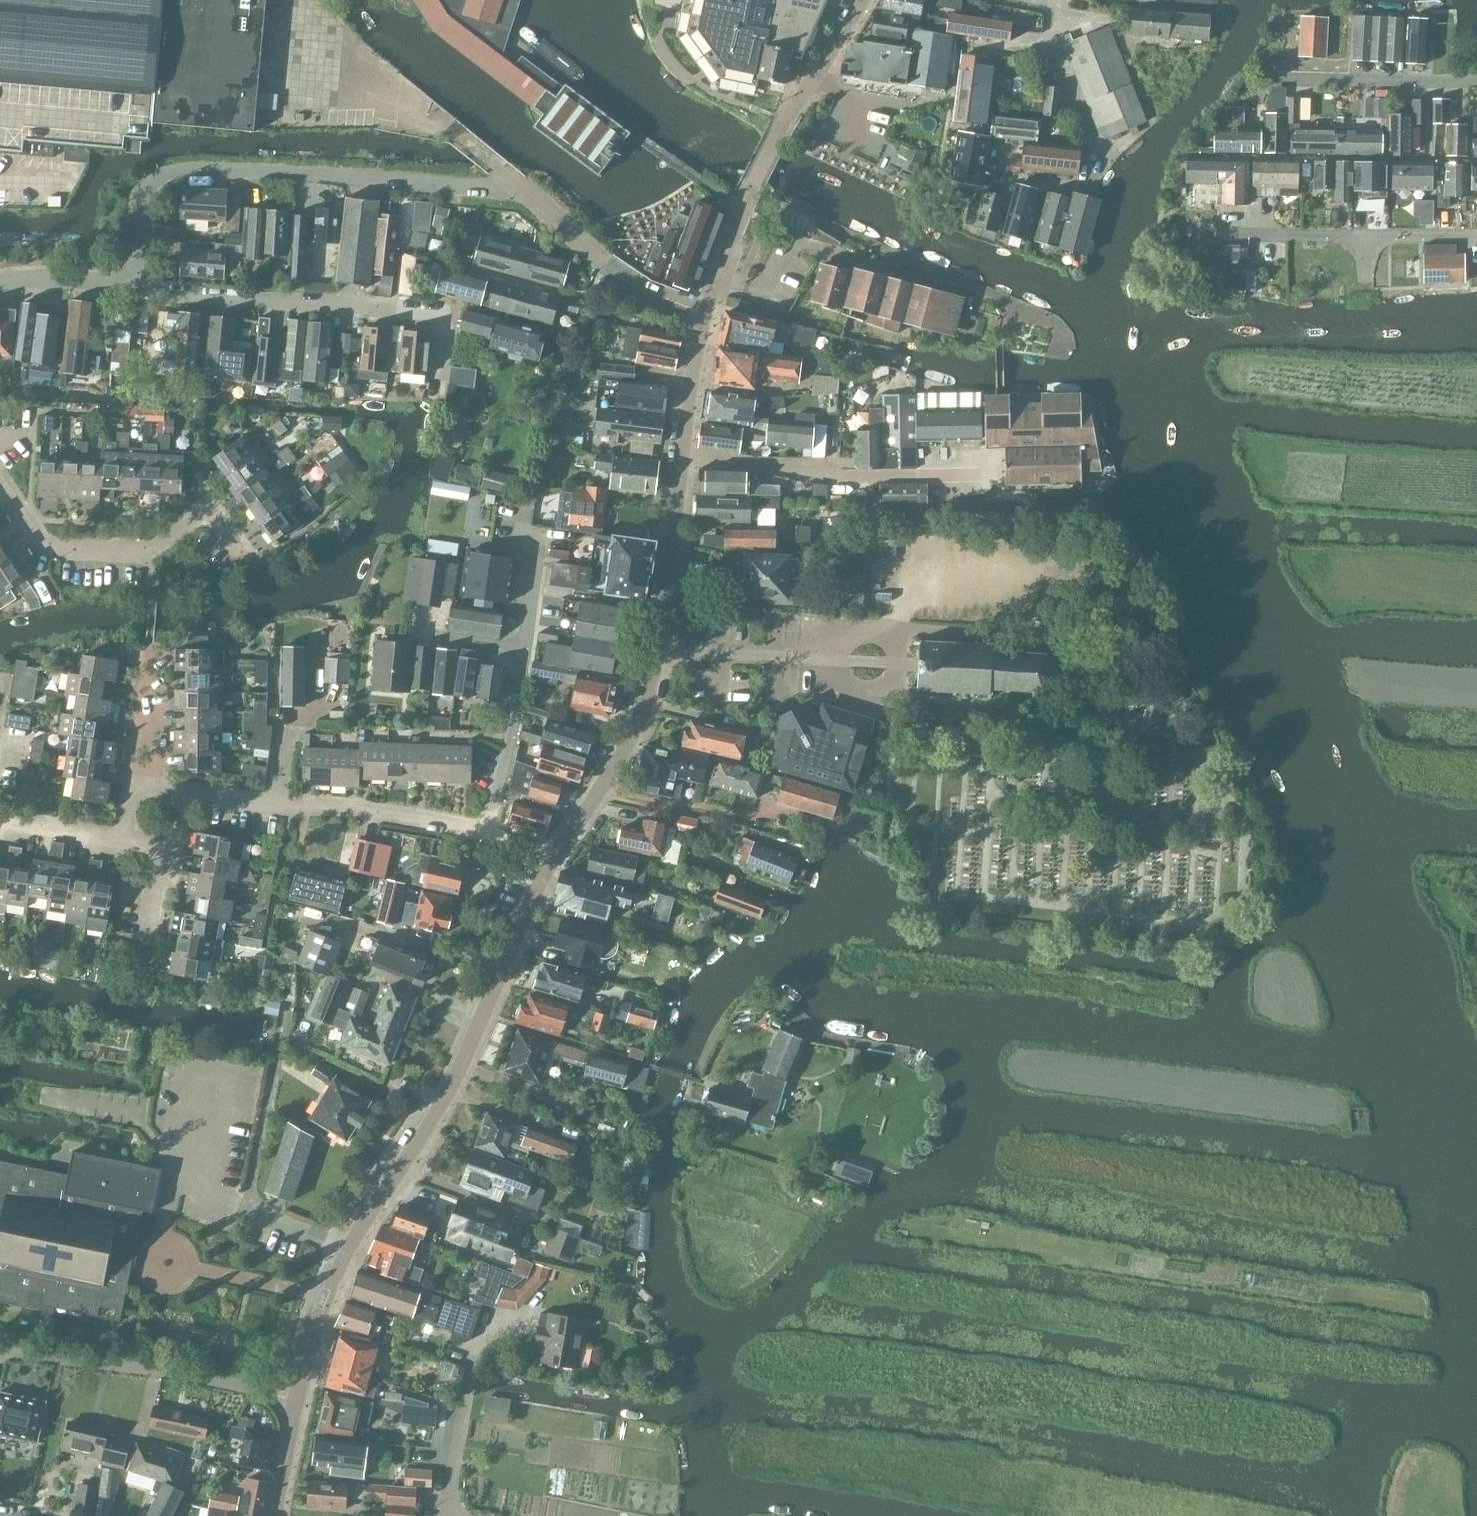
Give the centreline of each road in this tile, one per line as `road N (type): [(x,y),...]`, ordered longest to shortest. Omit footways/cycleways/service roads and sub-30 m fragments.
road 1 (residential): [(701,324),(602,268),(511,187),(204,169),(162,175),(149,187),(136,287)]
road 2 (residential): [(297,1399),(346,1255),(439,1120),(550,863)]
road 3 (residential): [(550,863),(632,737),(648,694),(701,324)]
road 4 (residential): [(438,385),(442,314),(136,287)]
road 5 (residential): [(247,556),(210,508),(143,550),(54,546),(41,540),(0,478)]
road 6 (residential): [(483,833),(371,811),(172,792)]
road 7 (residential): [(297,1399),(184,1374),(0,1353)]
road 8 (unclassified): [(525,650),(539,566),(523,526),(575,363)]
road 9 (track): [(1065,568),(969,572),(877,626),(803,658)]
road 10 (residential): [(1233,235),(1476,236)]
road 11 (residential): [(998,0),(1054,15),(1054,52),(1095,145),(1089,189)]
road 12 (residential): [(1476,79),(1277,78)]
road 13 (unclassified): [(483,833),(513,734),(525,650)]
road 14 (residential): [(950,105),(808,85)]
road 15 (residential): [(701,324),(751,190)]
road 16 (residential): [(446,1515),(469,1379)]
road 17 (residential): [(0,280),(136,287)]
road 18 (residential): [(0,817),(131,840)]
road 19 (residential): [(152,787),(150,658)]

